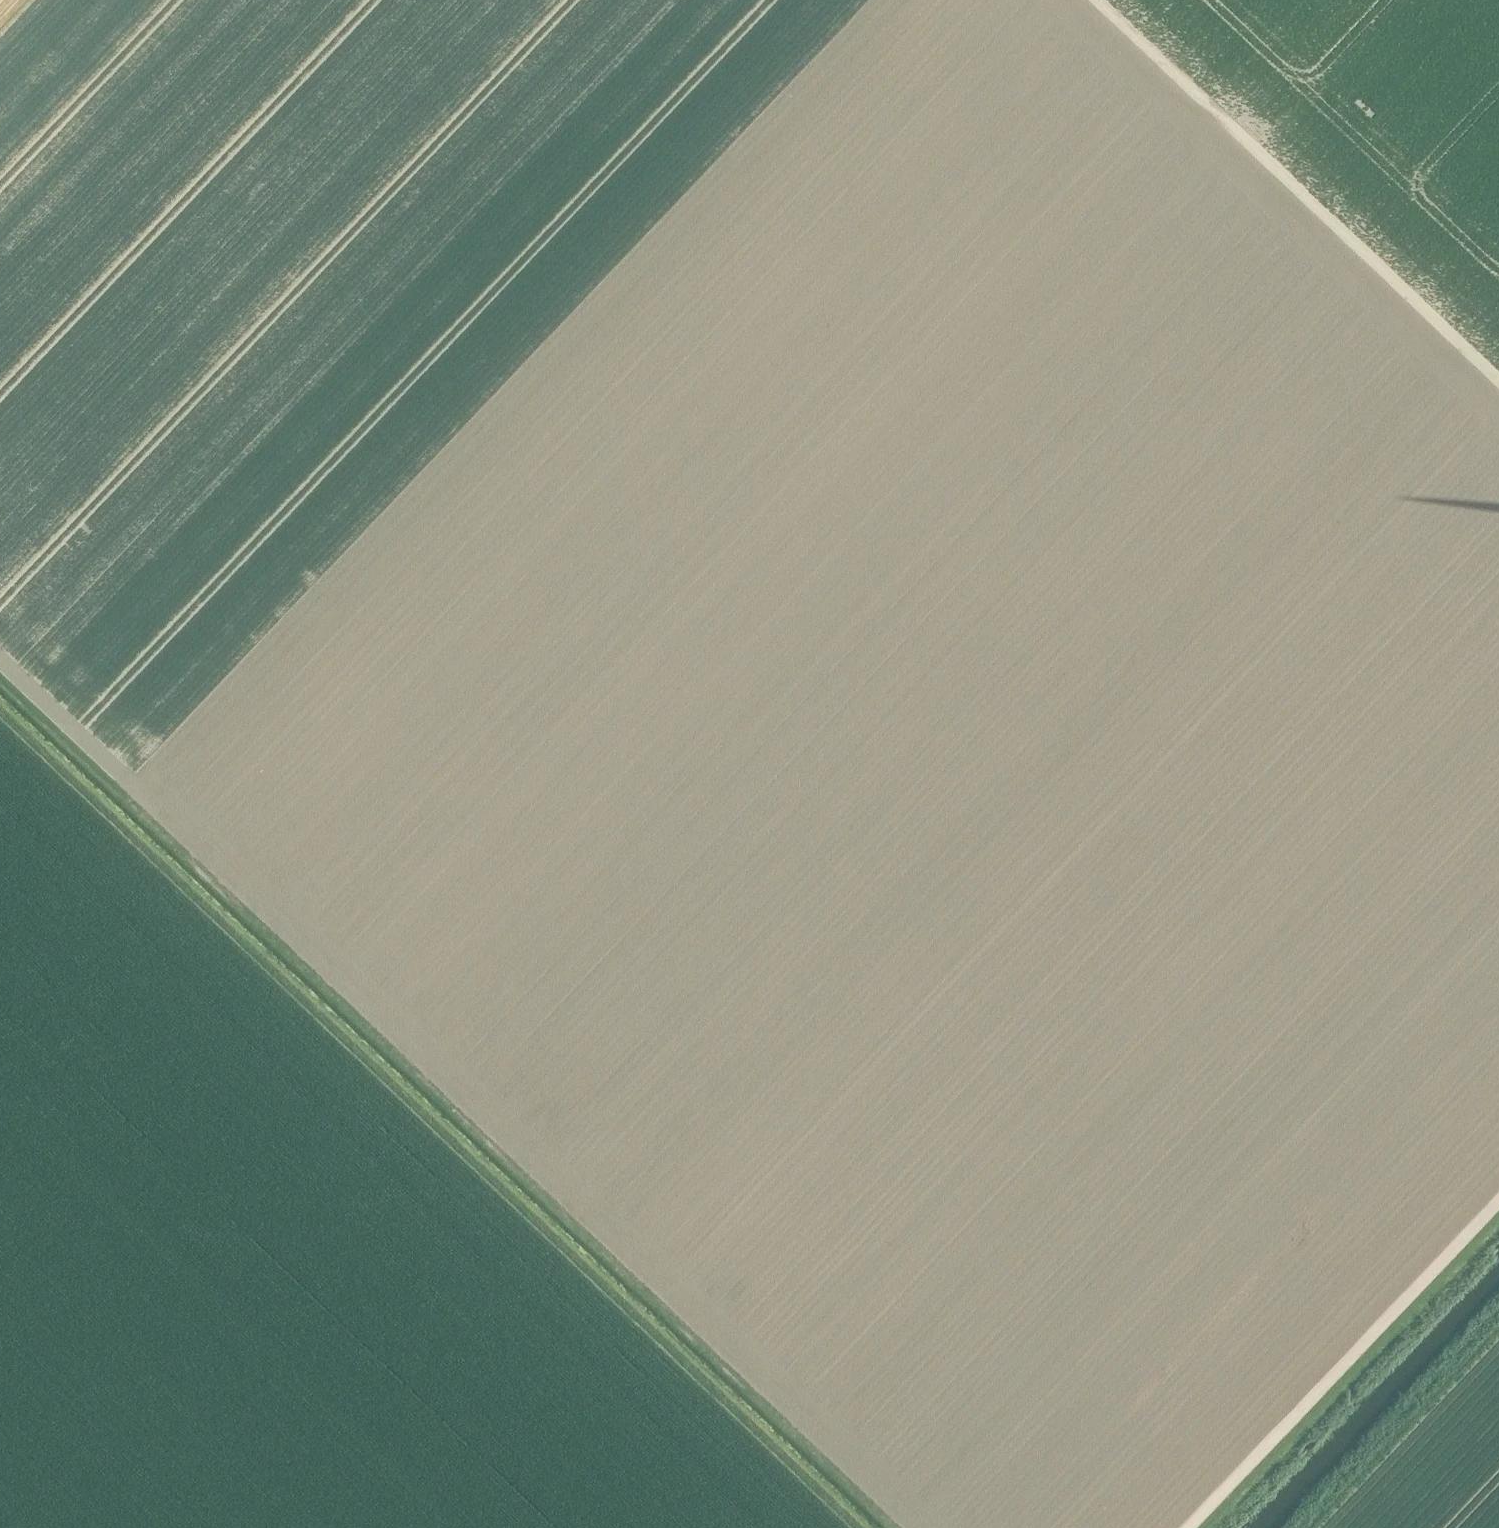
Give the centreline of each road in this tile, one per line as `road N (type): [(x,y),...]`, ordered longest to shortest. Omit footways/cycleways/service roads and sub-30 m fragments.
road 1 (track): [(1498,1198),(1186,1527)]

